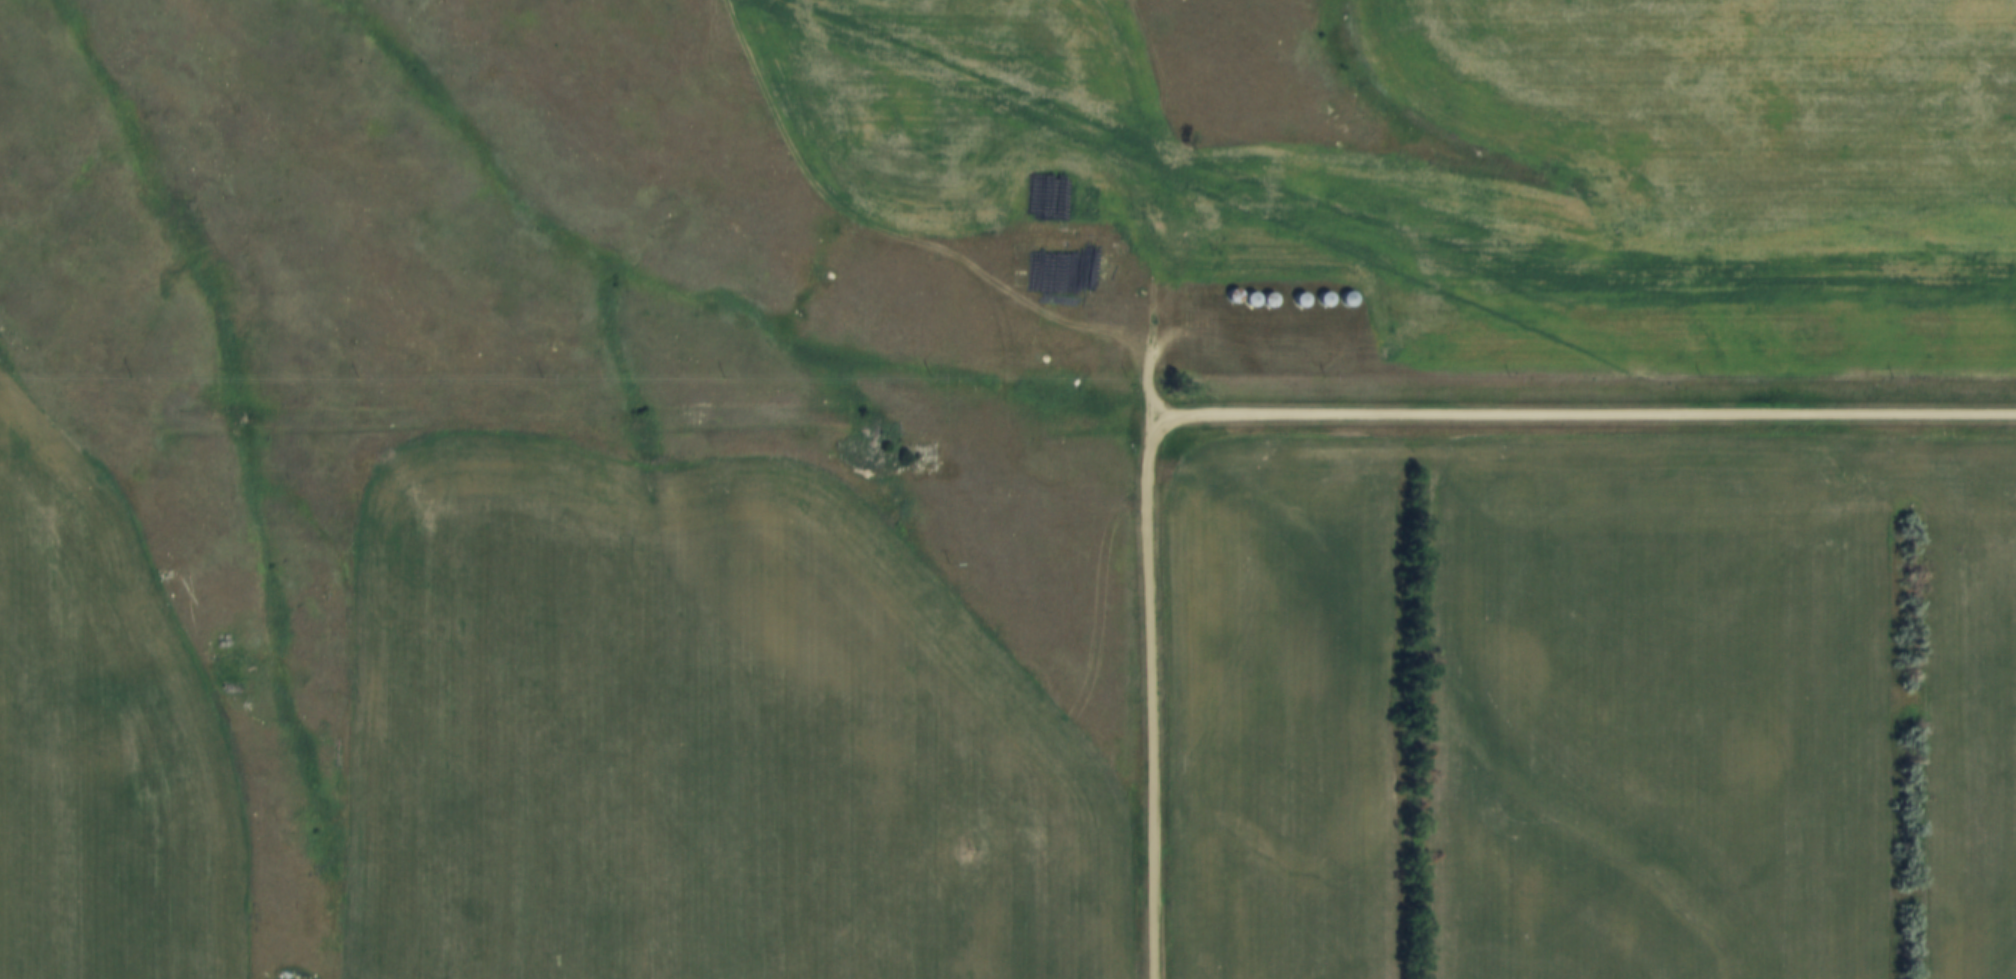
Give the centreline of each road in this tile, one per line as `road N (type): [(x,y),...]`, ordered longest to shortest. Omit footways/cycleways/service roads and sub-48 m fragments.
road 1 (track): [(744,0),(842,200),(943,245),(1029,300),(1114,340),(1148,373),(1160,425)]
road 2 (track): [(757,551),(755,978)]

